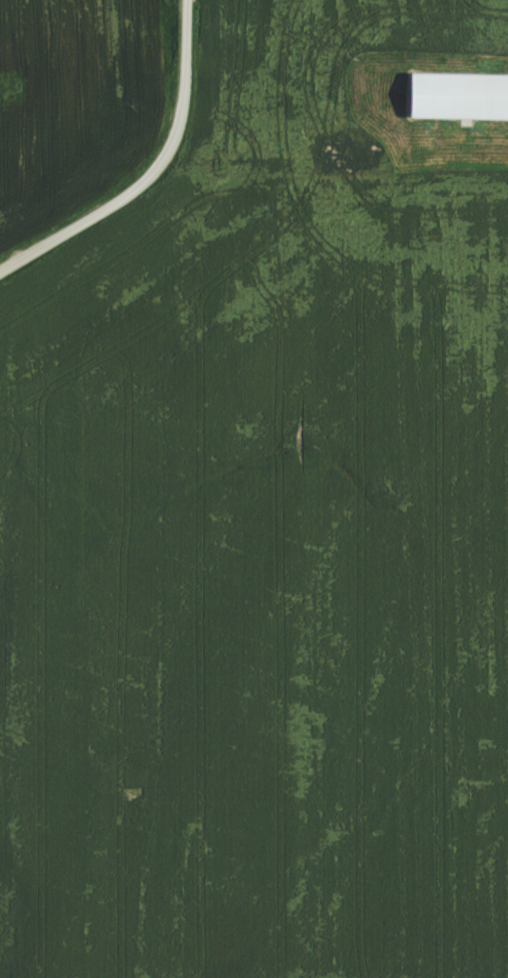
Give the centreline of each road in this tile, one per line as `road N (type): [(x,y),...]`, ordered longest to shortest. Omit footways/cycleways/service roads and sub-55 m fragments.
road 1 (residential): [(127,189),(154,167),(179,117),(185,0)]
road 2 (residential): [(0,265),(127,189)]

